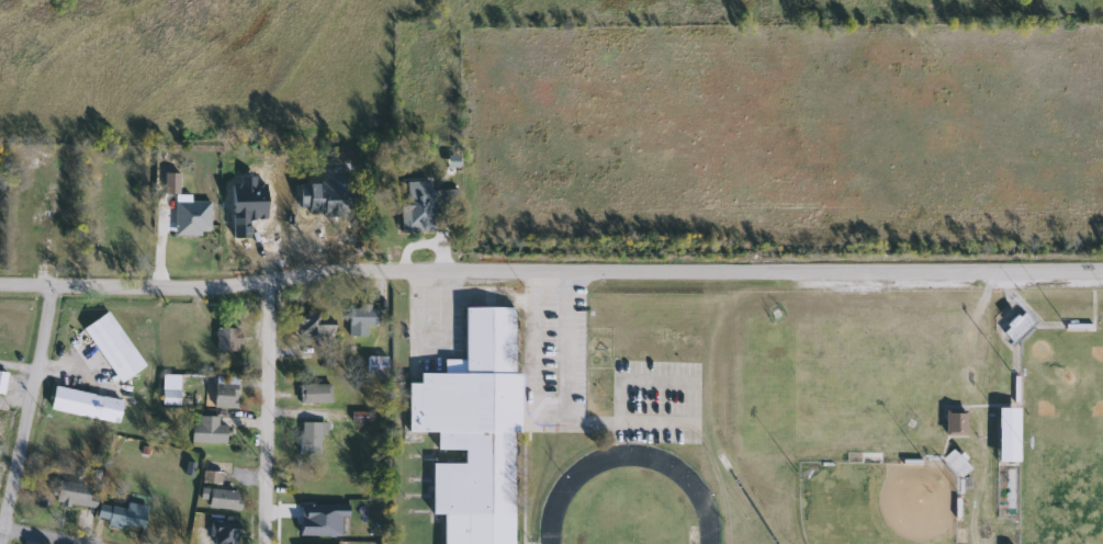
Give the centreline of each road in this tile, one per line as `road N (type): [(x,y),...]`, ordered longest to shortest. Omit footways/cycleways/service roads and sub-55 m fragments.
road 1 (residential): [(0,285),(190,287),(346,271),(1102,273)]
road 2 (residential): [(269,280),(263,543)]
road 3 (residential): [(53,286),(0,539)]

